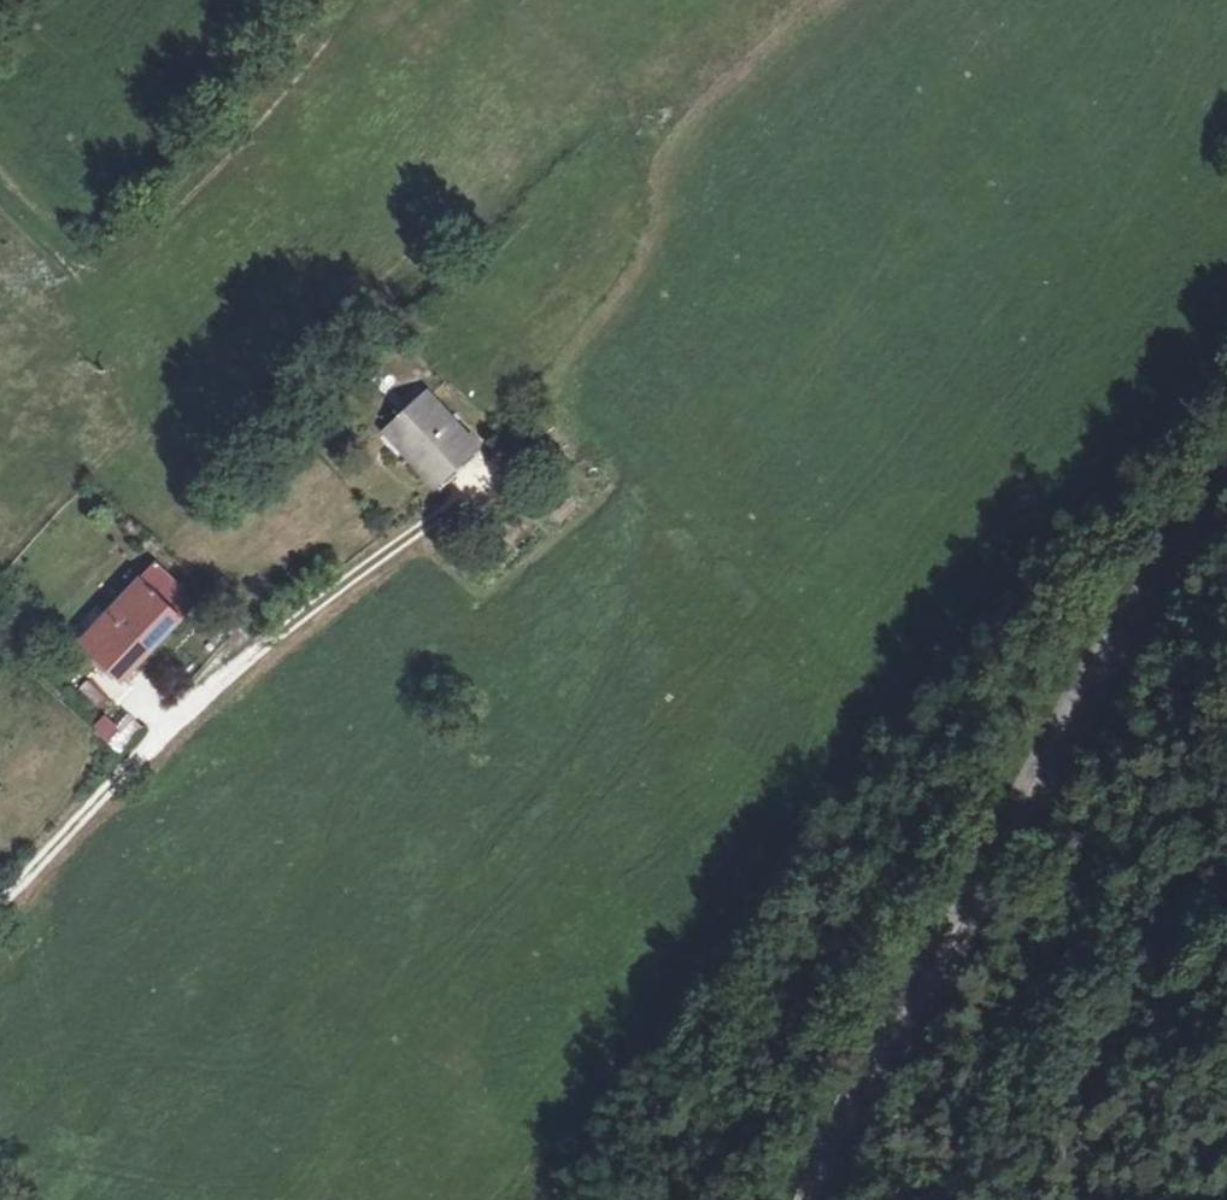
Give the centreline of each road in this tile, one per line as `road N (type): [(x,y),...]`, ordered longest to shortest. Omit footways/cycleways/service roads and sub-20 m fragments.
road 1 (tertiary): [(822,1199),(1086,701),(1226,498)]

